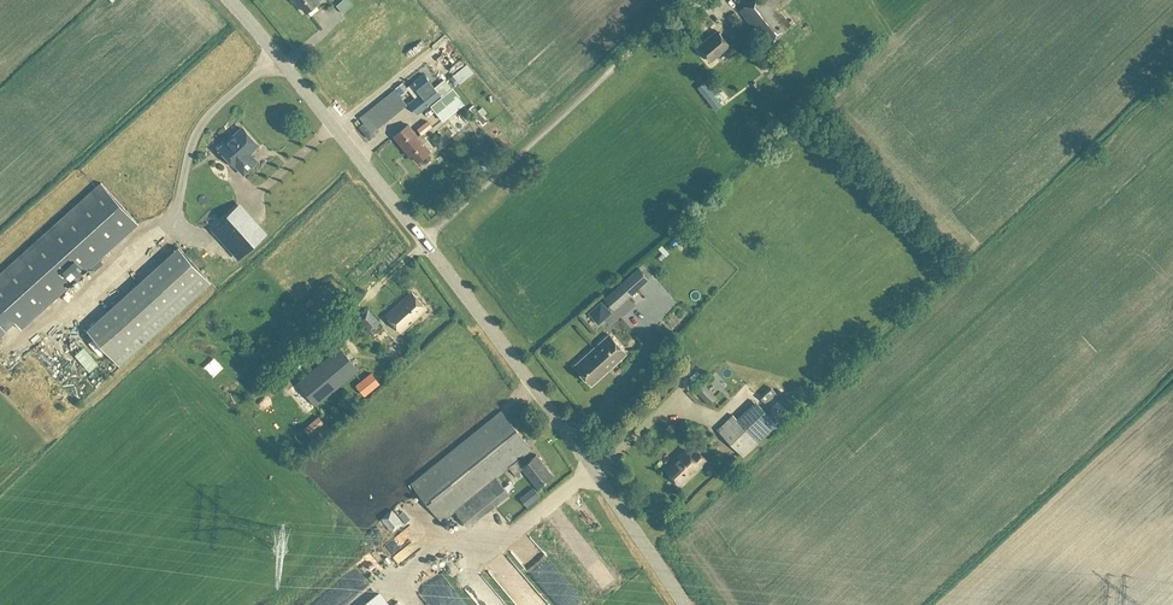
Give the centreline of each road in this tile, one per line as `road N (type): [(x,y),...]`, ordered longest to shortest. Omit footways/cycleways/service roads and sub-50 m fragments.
road 1 (unclassified): [(682,604),(551,414),(231,0)]

